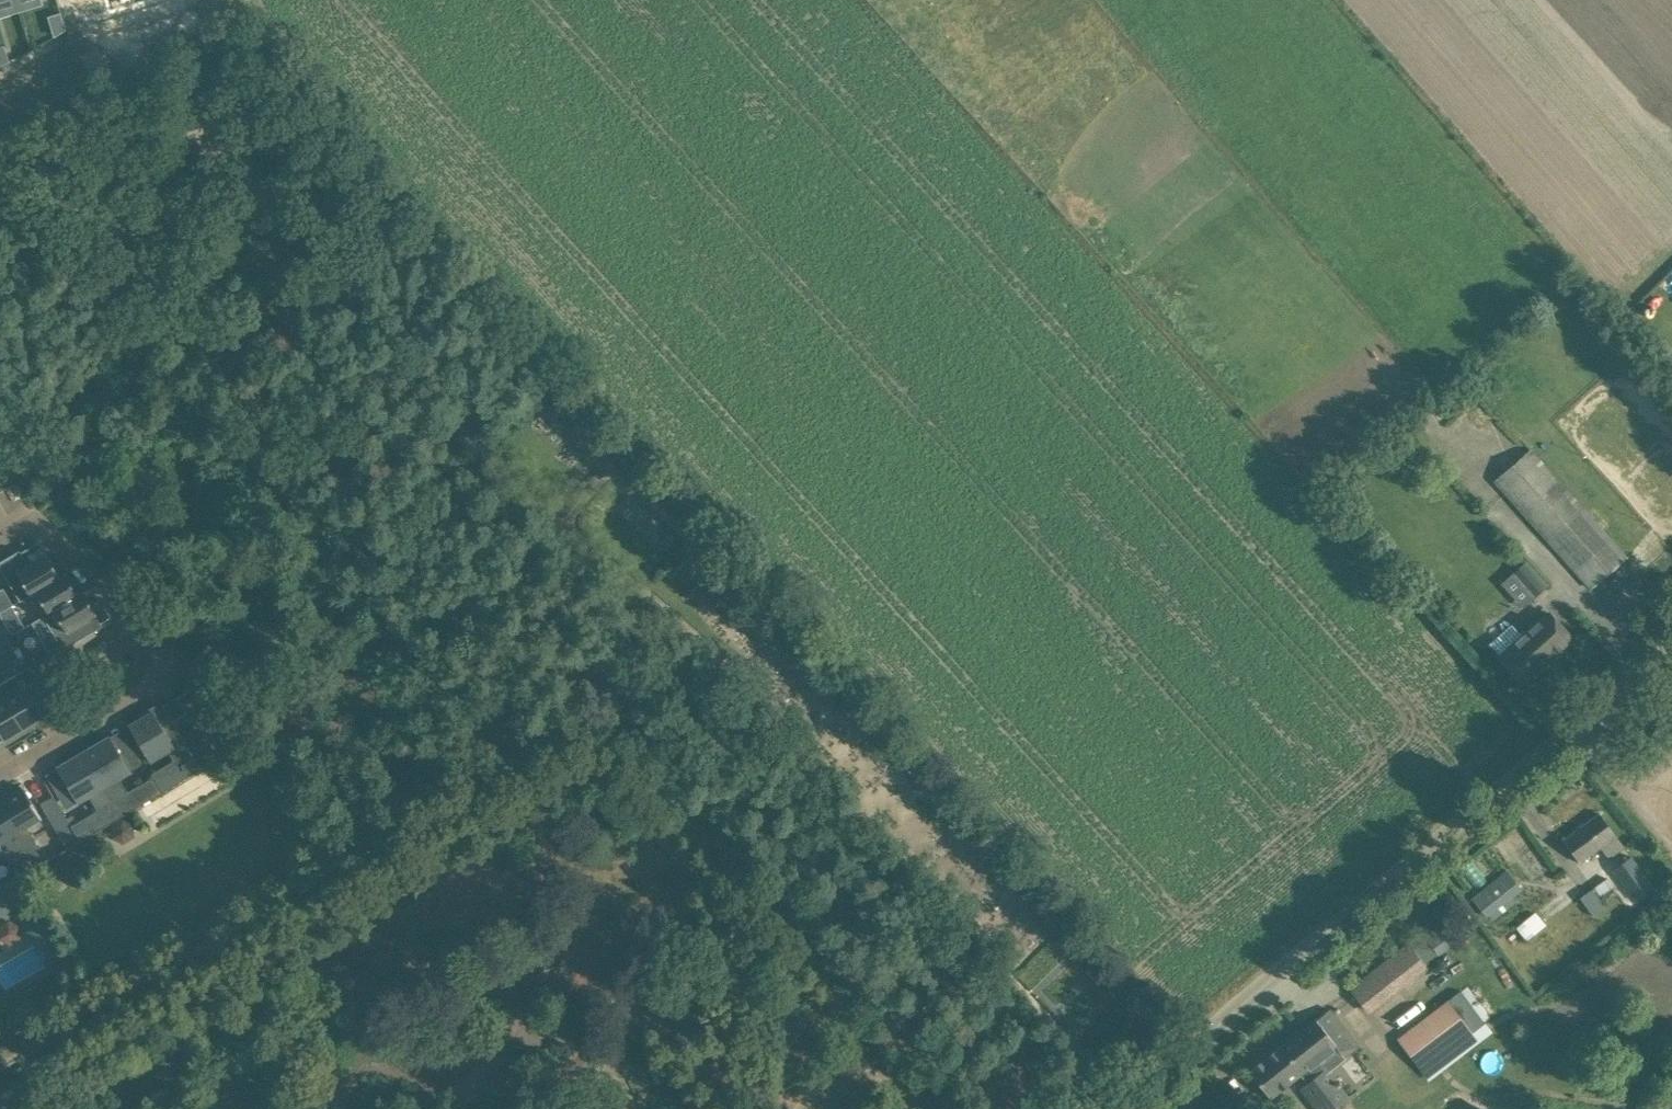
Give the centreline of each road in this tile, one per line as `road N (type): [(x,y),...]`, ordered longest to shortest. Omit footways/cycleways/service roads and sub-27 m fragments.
road 1 (track): [(0,1066),(541,755),(678,605),(1057,1008)]
road 2 (track): [(0,167),(518,768)]
road 3 (unclassified): [(1127,1108),(1671,646)]
road 4 (residential): [(0,778),(162,682),(164,659),(55,530),(32,529)]
road 5 (track): [(678,605),(500,449)]
road 6 (track): [(563,734),(631,564)]

